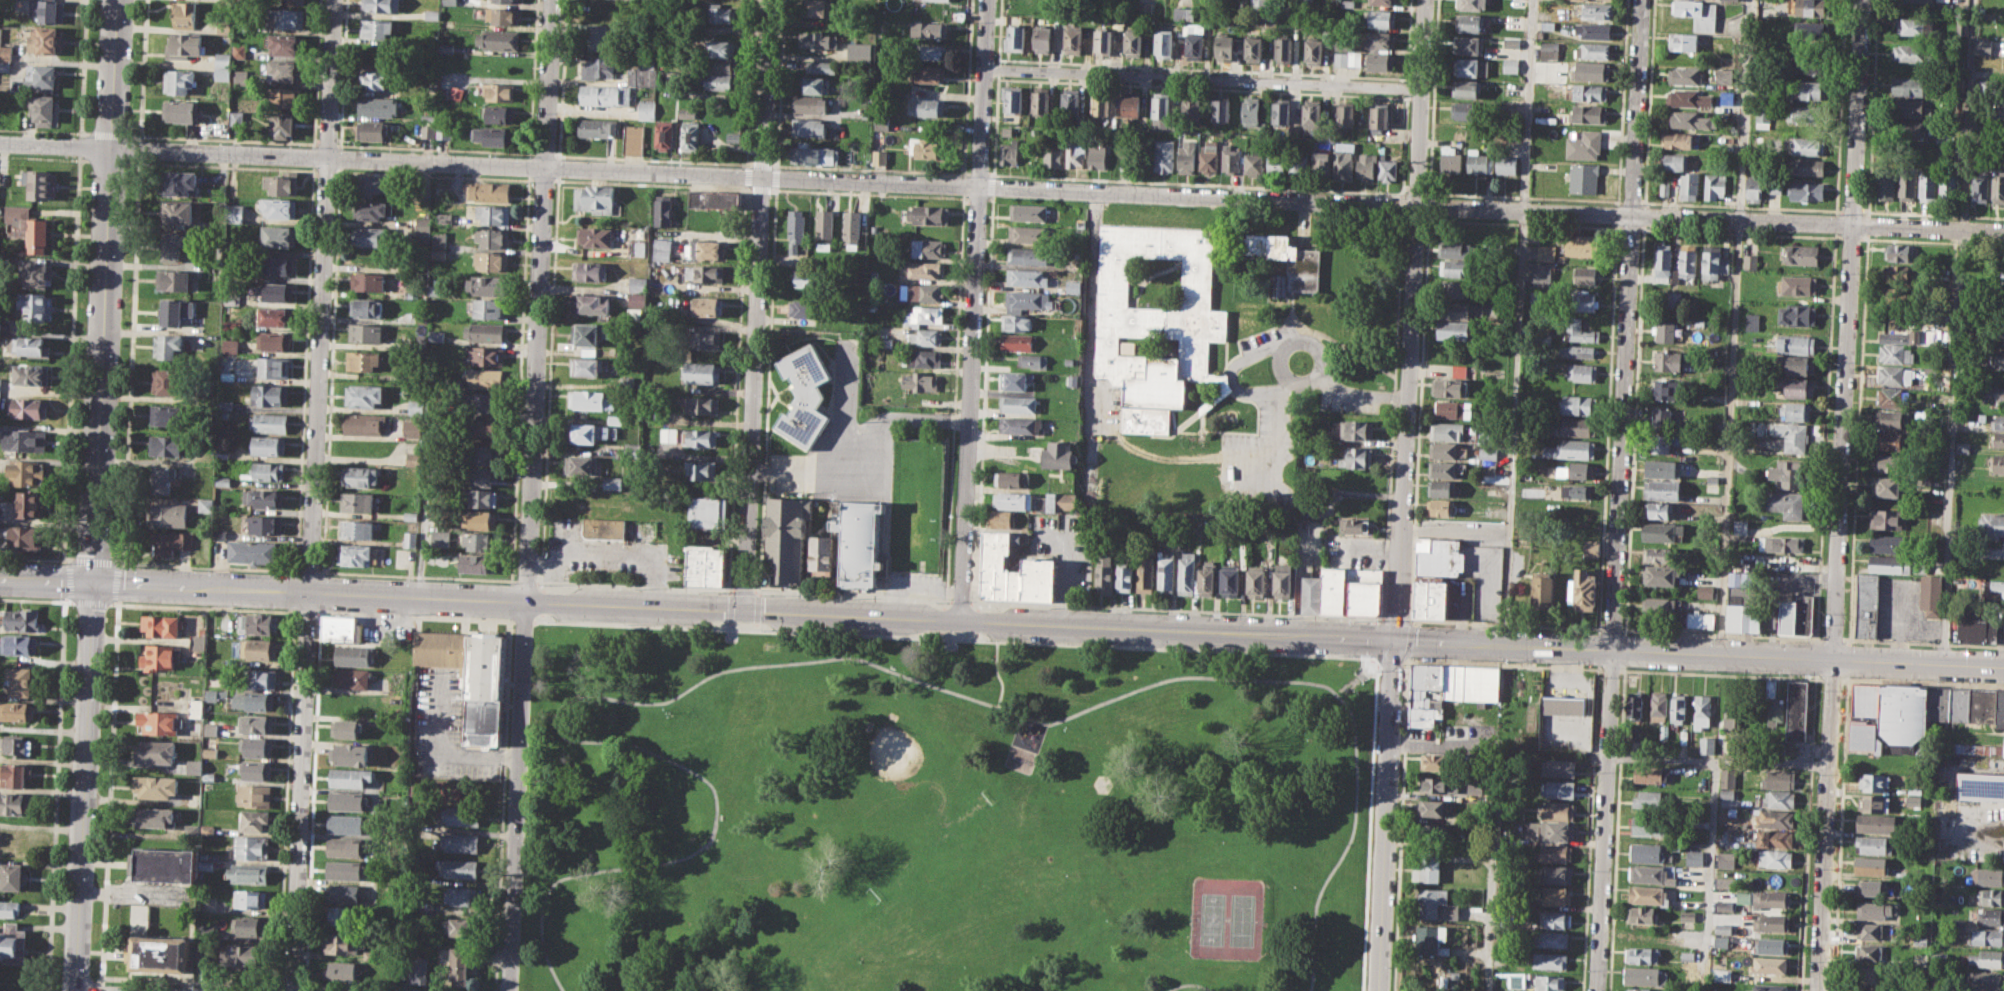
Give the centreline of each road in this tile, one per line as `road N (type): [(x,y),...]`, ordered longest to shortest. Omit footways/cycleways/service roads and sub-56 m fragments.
road 1 (residential): [(0,141),(2003,231)]
road 2 (tertiary): [(0,578),(2003,665)]
road 3 (residential): [(1832,658),(1861,0)]
road 4 (residential): [(1641,0),(1612,648)]
road 5 (tertiary): [(1395,640),(1424,0)]
road 6 (residential): [(959,620),(986,0)]
road 7 (residential): [(525,600),(551,0)]
road 8 (residential): [(309,591),(334,0)]
road 9 (tertiary): [(91,582),(116,0)]
road 10 (residential): [(983,68),(1421,88)]
road 11 (residential): [(742,609),(761,176)]
road 12 (tertiary): [(91,582),(80,990)]
road 13 (residential): [(291,990),(309,591)]
road 14 (residential): [(525,600),(509,990)]
road 15 (tertiary): [(1395,640),(1381,990)]
road 16 (residential): [(1612,648),(1597,990)]
road 17 (residential): [(1832,658),(1817,990)]
road 18 (residential): [(761,176),(768,0)]

